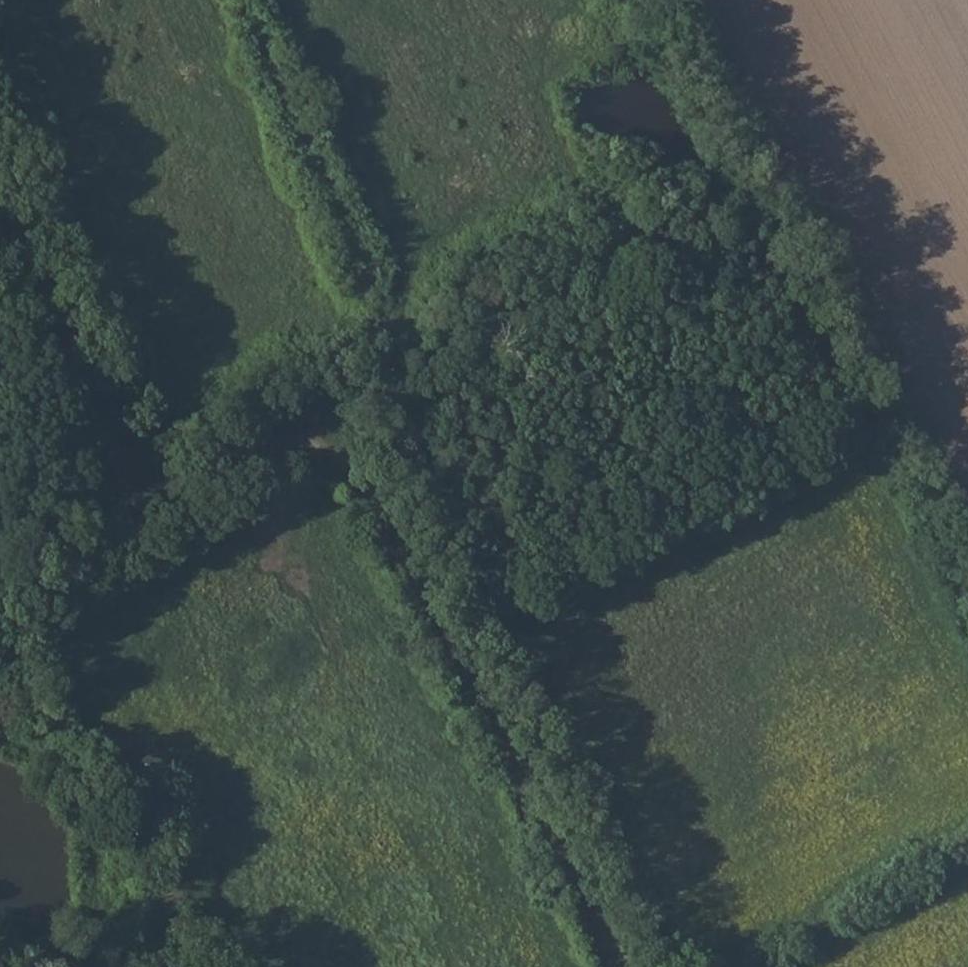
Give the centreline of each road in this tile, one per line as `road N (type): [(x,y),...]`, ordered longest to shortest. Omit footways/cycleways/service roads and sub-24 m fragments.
road 1 (track): [(123,481),(0,205)]
road 2 (track): [(0,584),(96,532),(123,481)]

